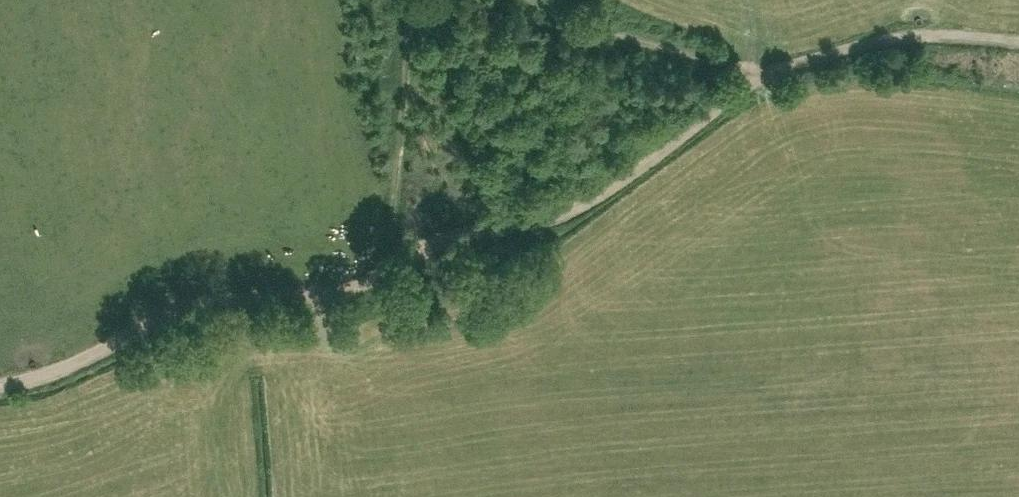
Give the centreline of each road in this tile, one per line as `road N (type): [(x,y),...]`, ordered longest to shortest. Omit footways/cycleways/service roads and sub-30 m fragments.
road 1 (track): [(0,391),(185,316),(345,300),(430,251),(553,218),(588,203),(753,75)]
road 2 (track): [(515,0),(596,37),(753,75),(947,37),(1018,42)]
road 3 (track): [(383,277),(406,0)]

